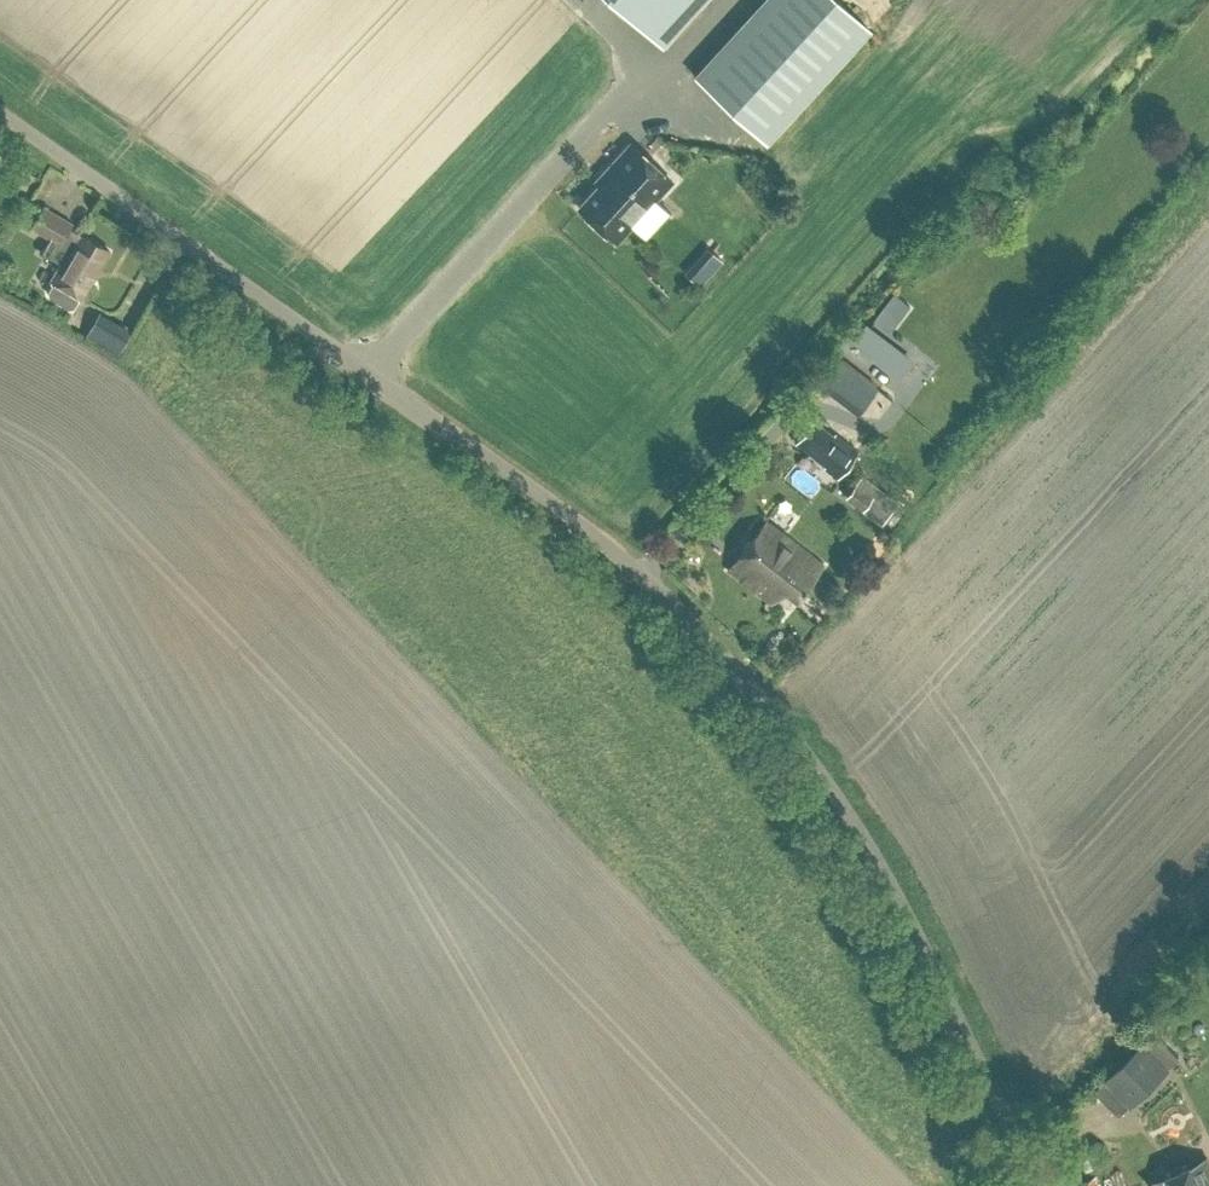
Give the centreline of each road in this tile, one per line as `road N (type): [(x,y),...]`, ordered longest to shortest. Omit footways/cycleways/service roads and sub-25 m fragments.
road 1 (unclassified): [(1039,1185),(883,870),(750,683),(619,555),(0,111)]

